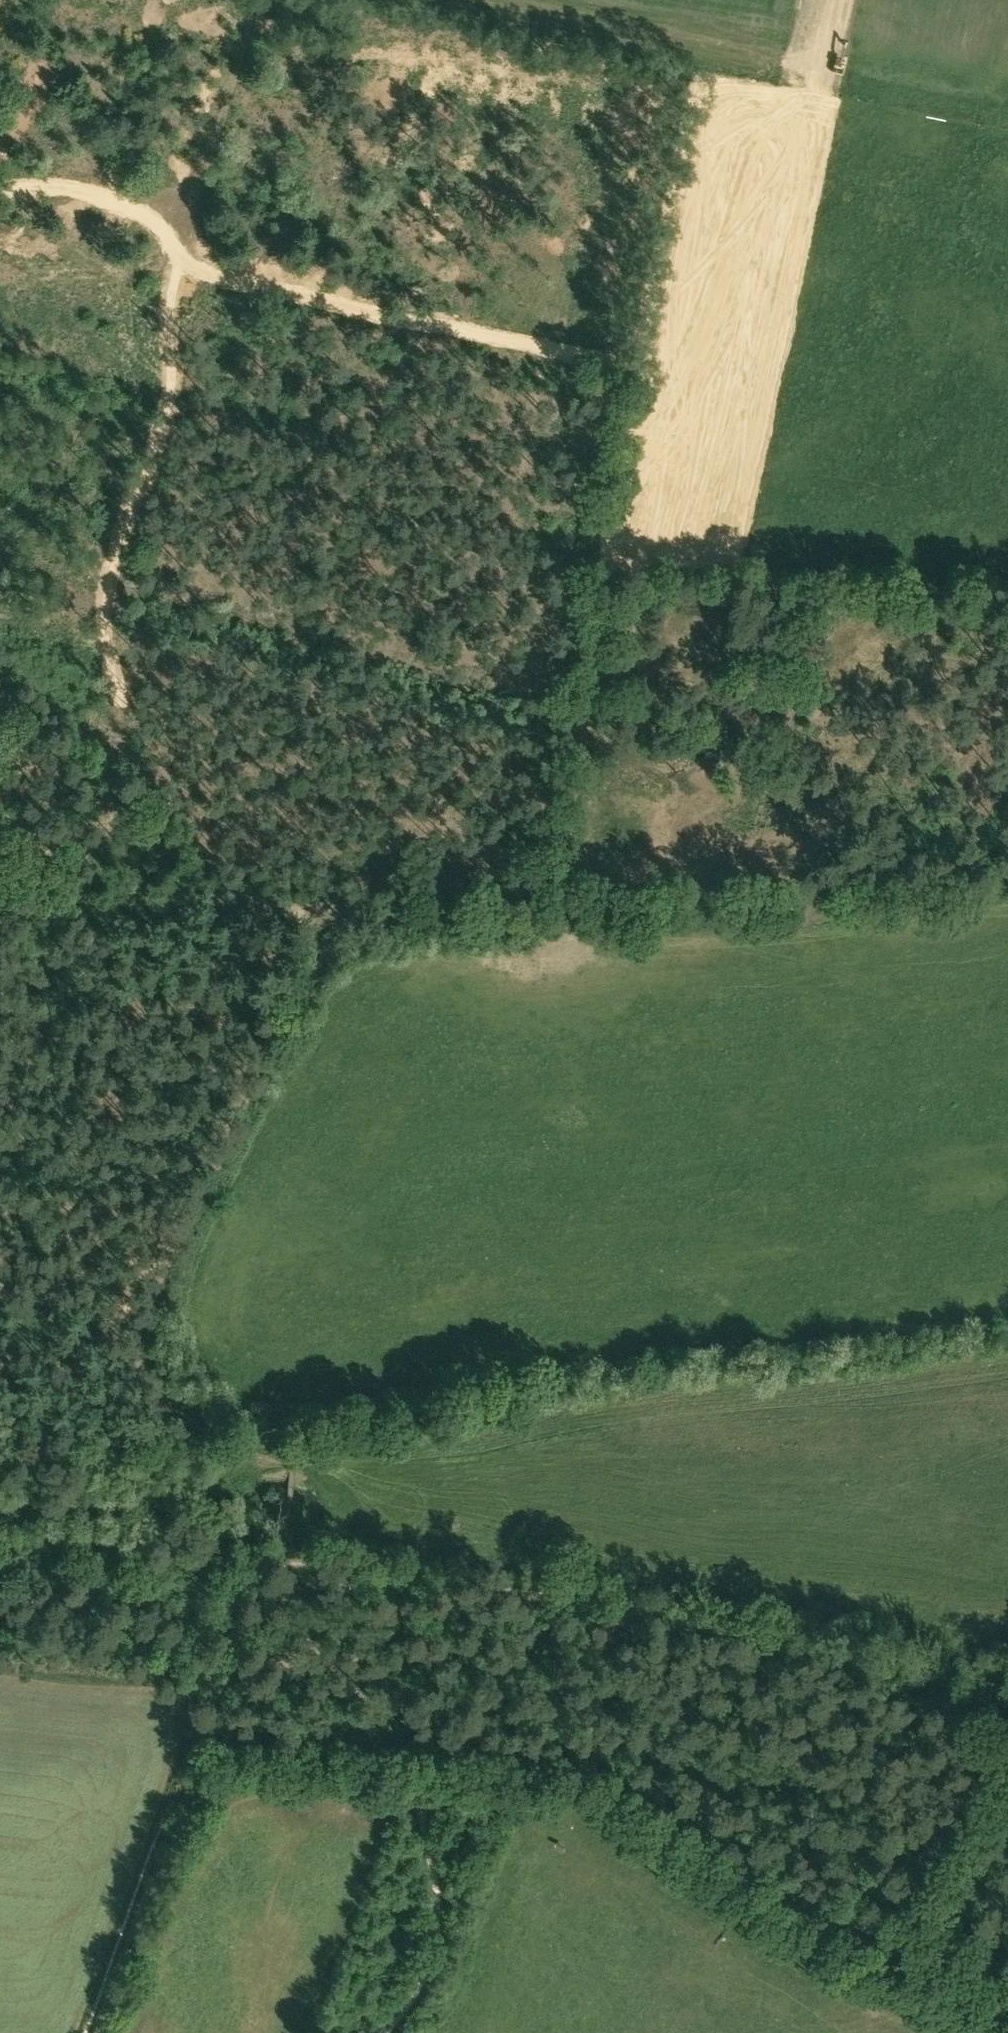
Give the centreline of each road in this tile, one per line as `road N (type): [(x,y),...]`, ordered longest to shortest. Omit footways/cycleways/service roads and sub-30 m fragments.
road 1 (track): [(900,2032),(868,1994),(1007,1753)]

